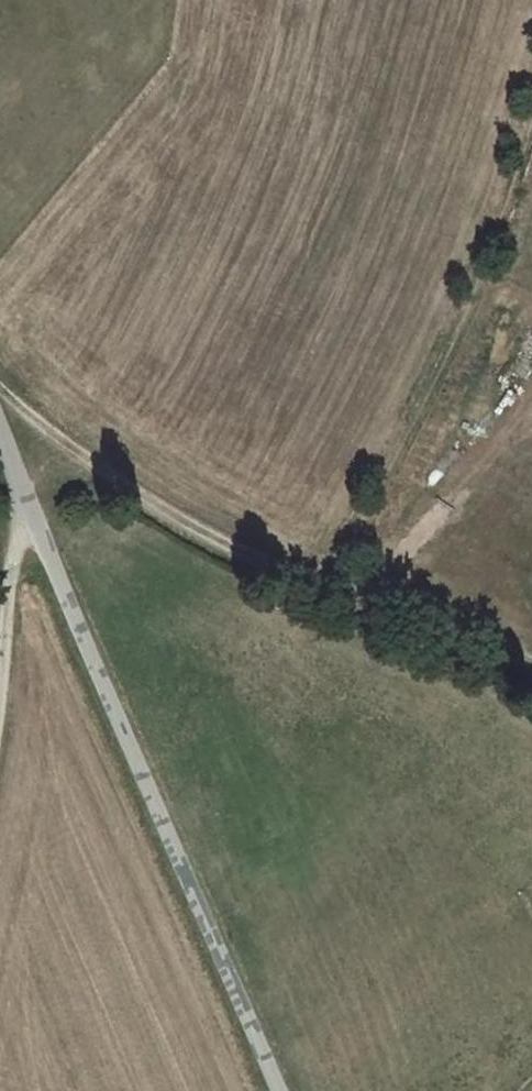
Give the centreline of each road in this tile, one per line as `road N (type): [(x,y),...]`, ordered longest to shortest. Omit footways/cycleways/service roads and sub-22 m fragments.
road 1 (unclassified): [(274,1090),(23,505),(0,423)]
road 2 (track): [(319,586),(203,540),(9,442)]
road 3 (track): [(531,688),(319,586)]
road 4 (track): [(23,505),(0,644)]

